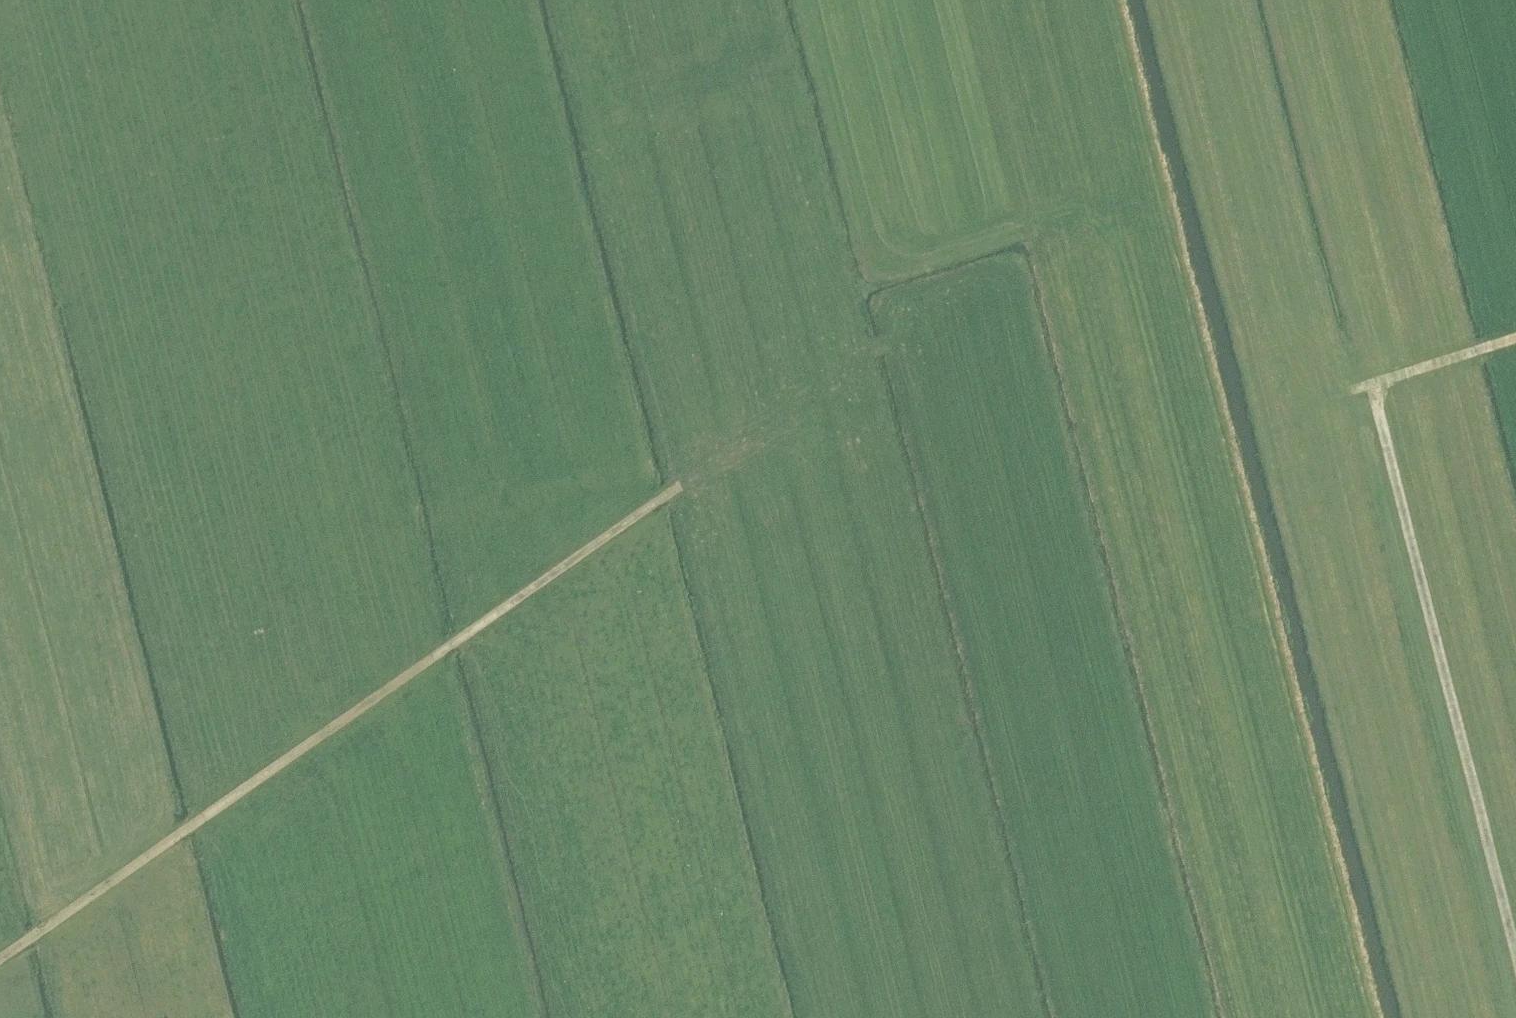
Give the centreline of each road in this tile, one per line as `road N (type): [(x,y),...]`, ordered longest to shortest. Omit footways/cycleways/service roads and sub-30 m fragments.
road 1 (track): [(0,959),(894,335),(1372,384),(1515,338)]
road 2 (track): [(1515,956),(1372,384)]

